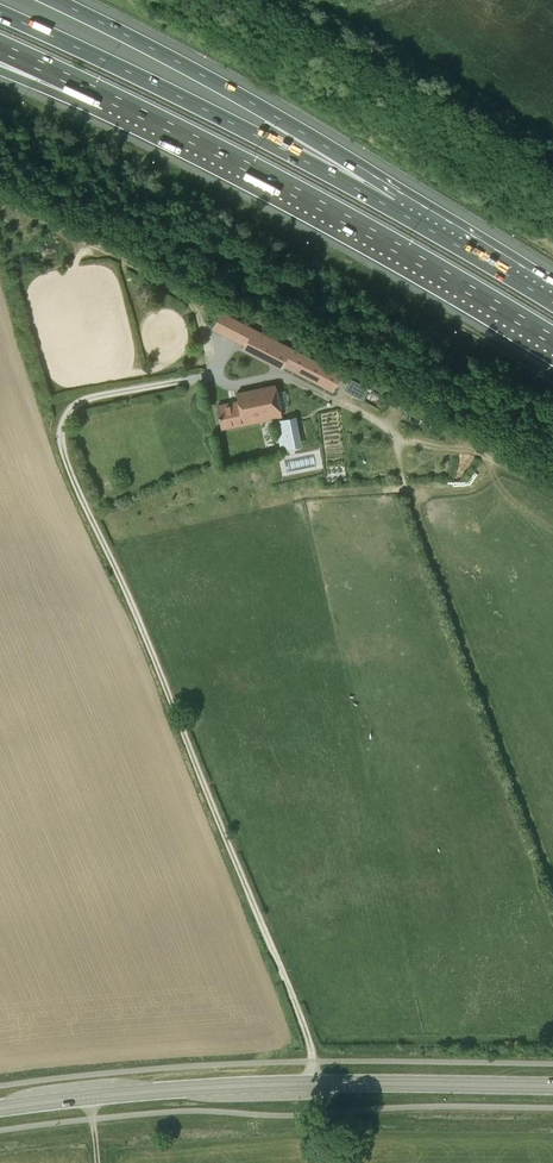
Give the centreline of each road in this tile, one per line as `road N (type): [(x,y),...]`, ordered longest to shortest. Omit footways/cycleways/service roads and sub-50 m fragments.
road 1 (secondary): [(0,1111),(237,1086),(552,1085)]
road 2 (motorway): [(106,99),(324,207),(552,341)]
road 3 (track): [(271,502),(460,488),(494,466),(473,450),(409,441),(294,378)]
road 4 (motorway): [(399,197),(0,12)]
road 5 (track): [(552,877),(418,517),(424,495),(436,489)]
road 6 (motorway): [(399,197),(229,89),(50,0)]
road 7 (motorway): [(552,290),(399,197)]

